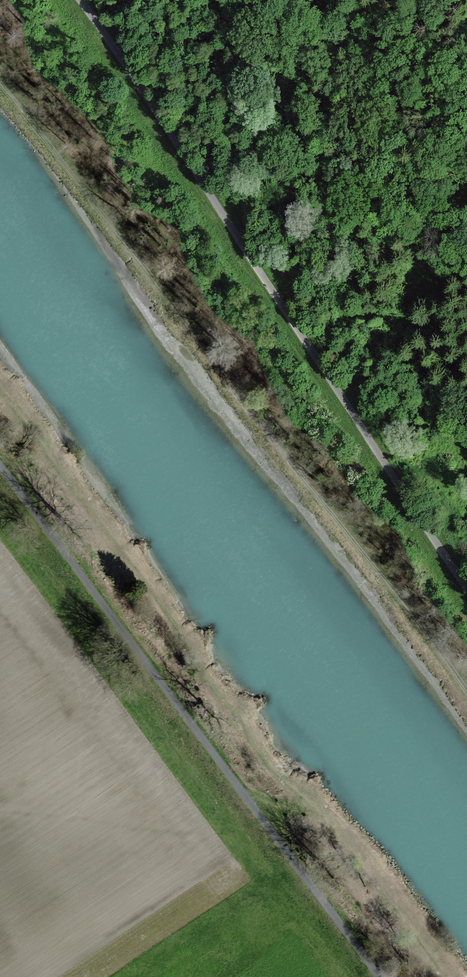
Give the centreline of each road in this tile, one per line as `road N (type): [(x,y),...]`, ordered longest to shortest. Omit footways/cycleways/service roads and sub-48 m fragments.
road 1 (track): [(0,83),(466,689)]
road 2 (track): [(79,0),(466,589)]

